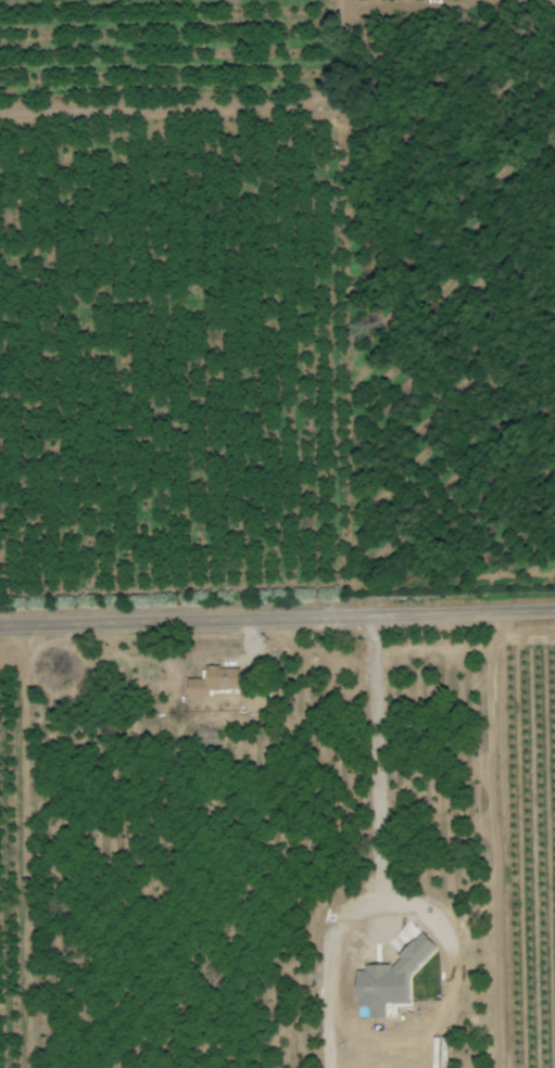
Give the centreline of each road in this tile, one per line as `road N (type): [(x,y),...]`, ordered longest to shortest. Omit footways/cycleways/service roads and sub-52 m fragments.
road 1 (residential): [(0,623),(554,610)]

